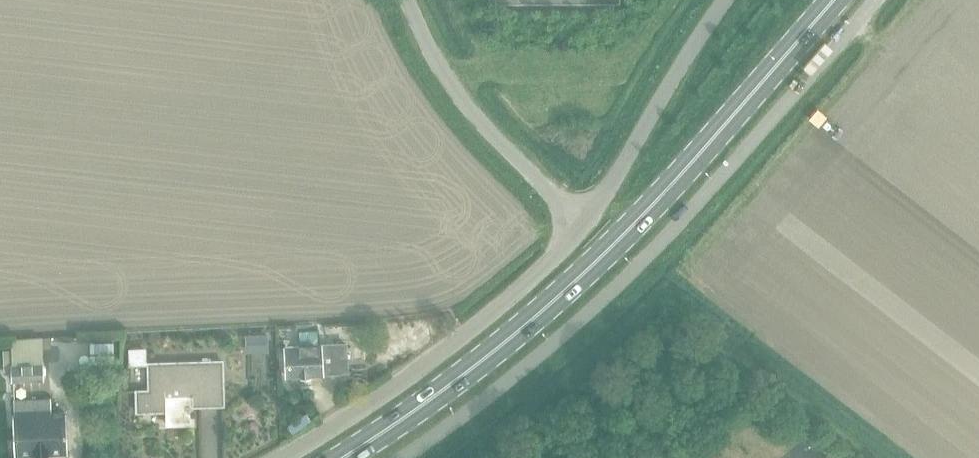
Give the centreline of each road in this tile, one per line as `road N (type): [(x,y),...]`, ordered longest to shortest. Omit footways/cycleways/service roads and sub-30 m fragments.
road 1 (primary): [(344,457),(455,385),(573,283),(665,193),(832,0)]
road 2 (unclassified): [(396,457),(522,373),(623,285),(874,0)]
road 3 (unclassified): [(280,457),(445,352),(530,280),(581,220)]
road 4 (unclassified): [(581,220),(471,111),(414,29),(404,0)]
road 5 (unclassified): [(581,220),(727,0)]

